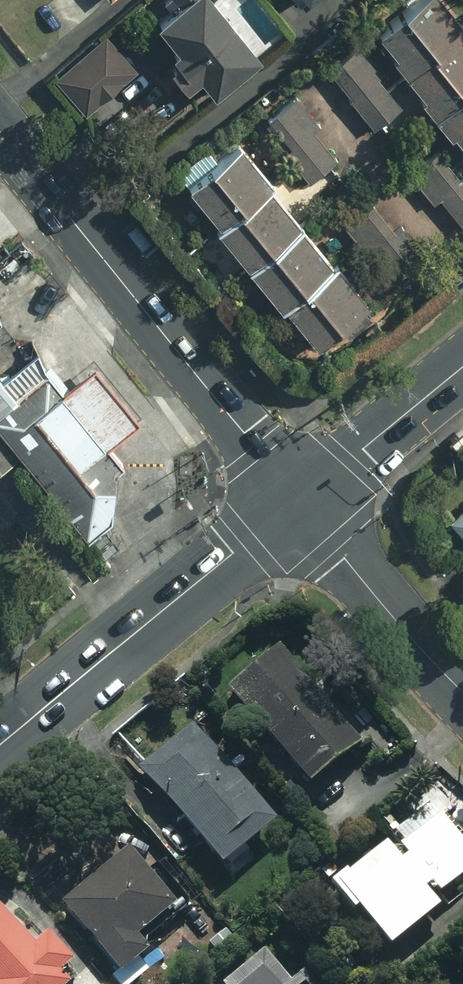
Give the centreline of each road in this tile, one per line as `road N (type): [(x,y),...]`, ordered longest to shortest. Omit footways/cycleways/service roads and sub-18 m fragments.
road 1 (tertiary): [(0,131),(297,496)]
road 2 (primary): [(297,496),(0,742)]
road 3 (tertiary): [(462,694),(297,496)]
road 4 (primary): [(462,362),(297,496)]

